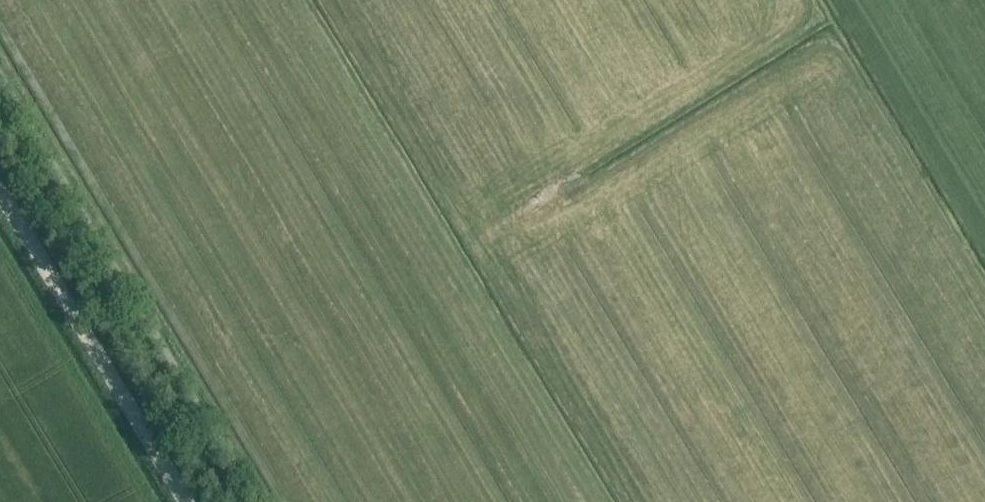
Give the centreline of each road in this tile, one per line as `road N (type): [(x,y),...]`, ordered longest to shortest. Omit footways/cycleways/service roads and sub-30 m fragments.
road 1 (track): [(188,501),(0,192)]

